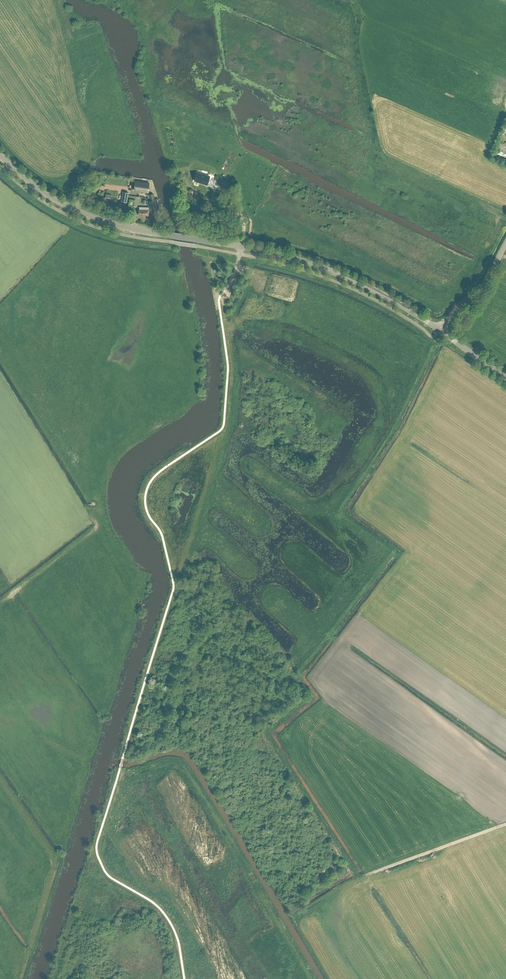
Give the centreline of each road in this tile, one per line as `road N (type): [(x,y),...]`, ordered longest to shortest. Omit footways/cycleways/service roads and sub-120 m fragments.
road 1 (tertiary): [(241,246),(98,219),(42,191),(0,154)]
road 2 (tertiary): [(440,330),(341,275),(241,246)]

